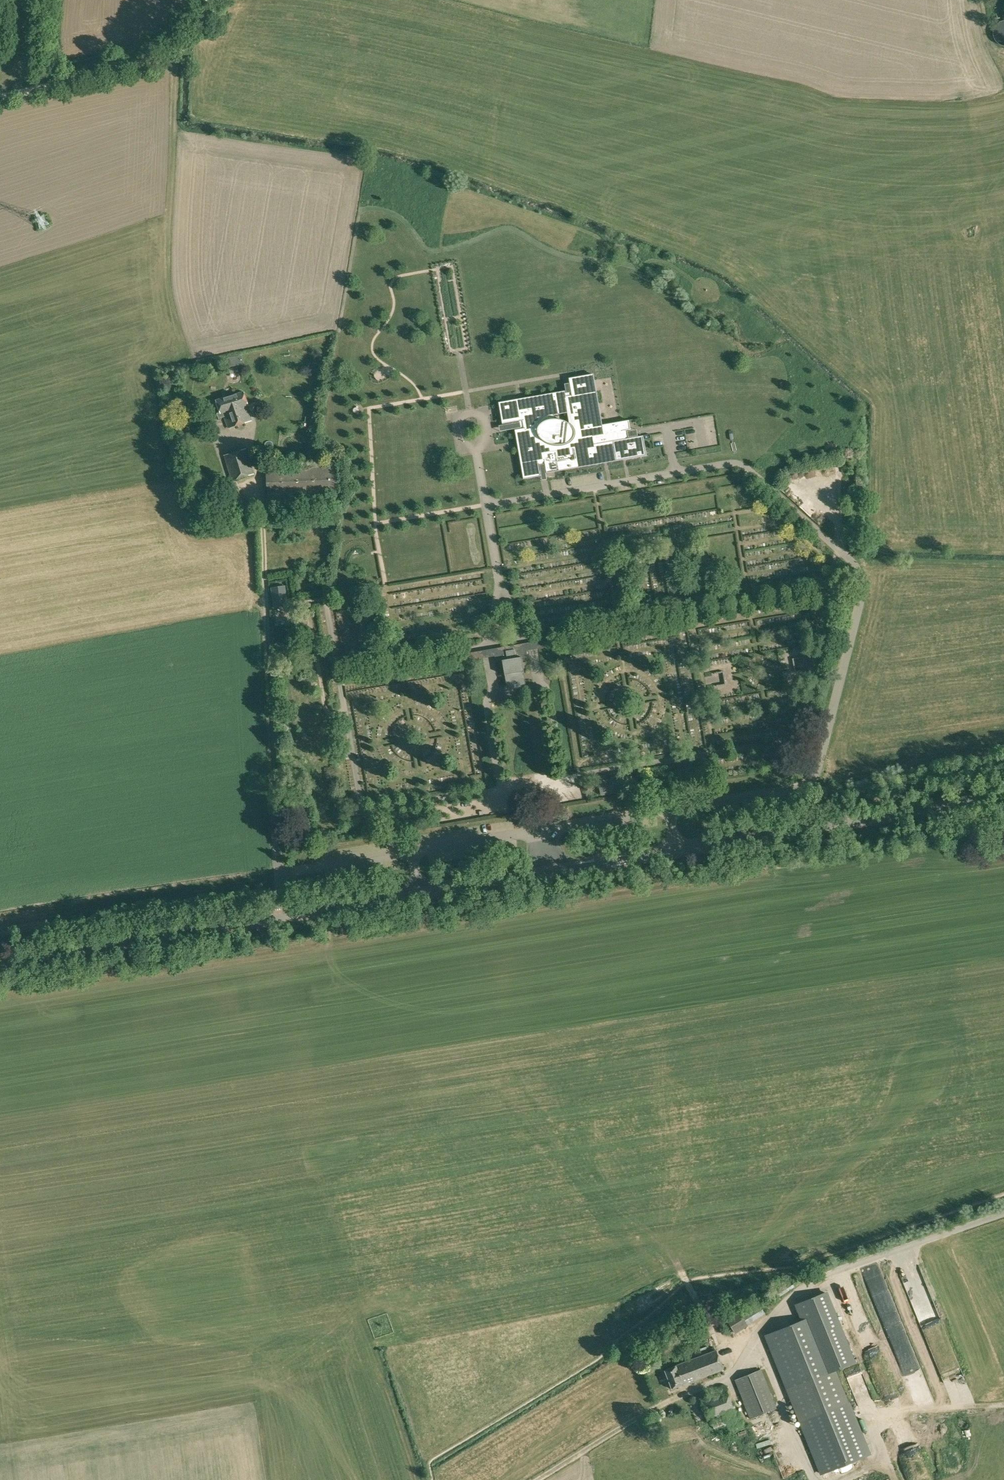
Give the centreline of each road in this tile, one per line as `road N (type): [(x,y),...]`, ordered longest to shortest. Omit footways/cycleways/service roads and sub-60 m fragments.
road 1 (secondary): [(0,963),(1003,797)]
road 2 (track): [(208,0),(190,38),(171,57),(0,100)]
road 3 (track): [(536,1479),(675,1398)]

